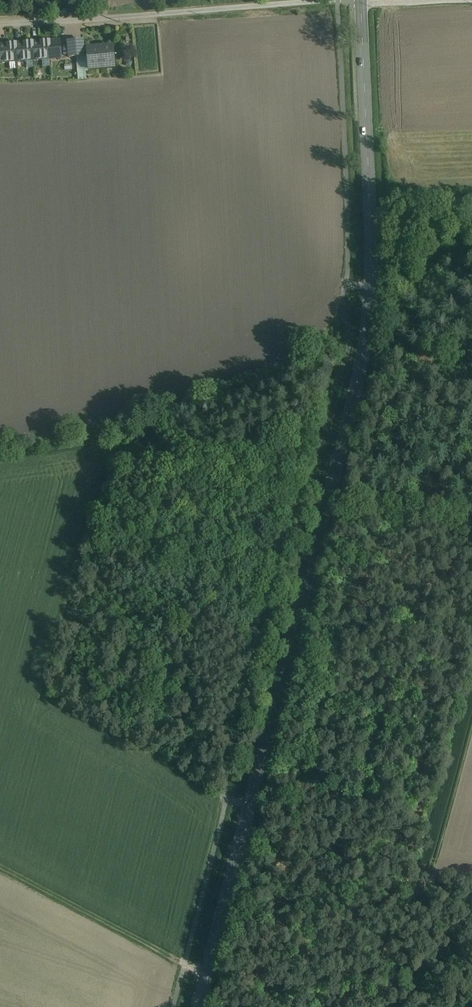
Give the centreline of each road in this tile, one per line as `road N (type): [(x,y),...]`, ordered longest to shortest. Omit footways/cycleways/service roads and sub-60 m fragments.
road 1 (secondary): [(198,1006),(368,345),(360,1)]
road 2 (track): [(249,807),(45,696),(123,432)]
road 3 (unclassified): [(331,0),(0,23)]
road 4 (track): [(383,1006),(411,875)]

